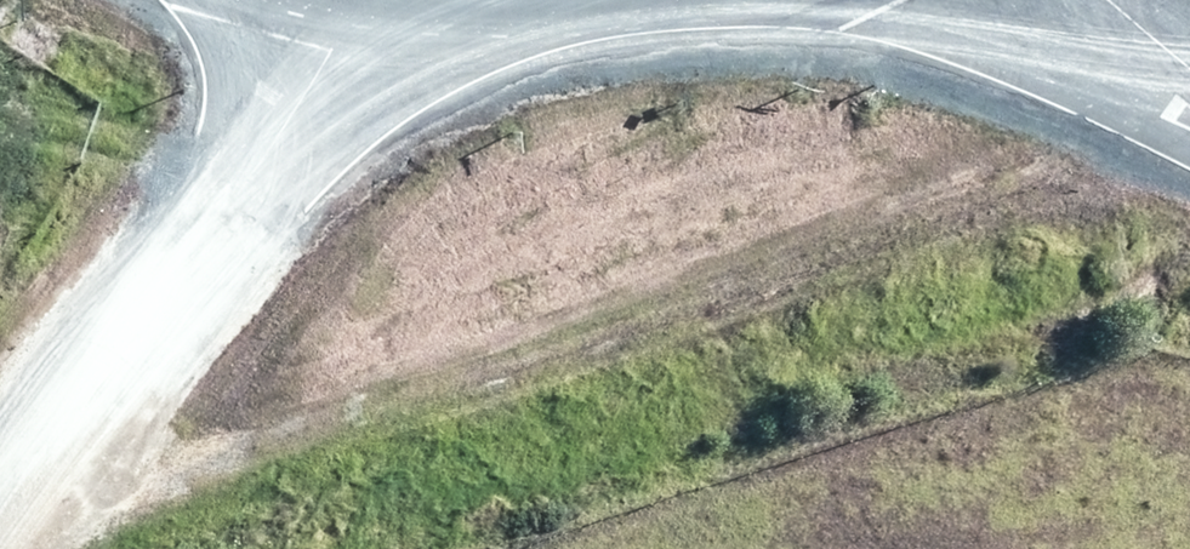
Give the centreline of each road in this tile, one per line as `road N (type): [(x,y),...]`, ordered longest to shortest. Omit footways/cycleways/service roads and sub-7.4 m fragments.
road 1 (unclassified): [(344,0),(334,57),(0,500)]

